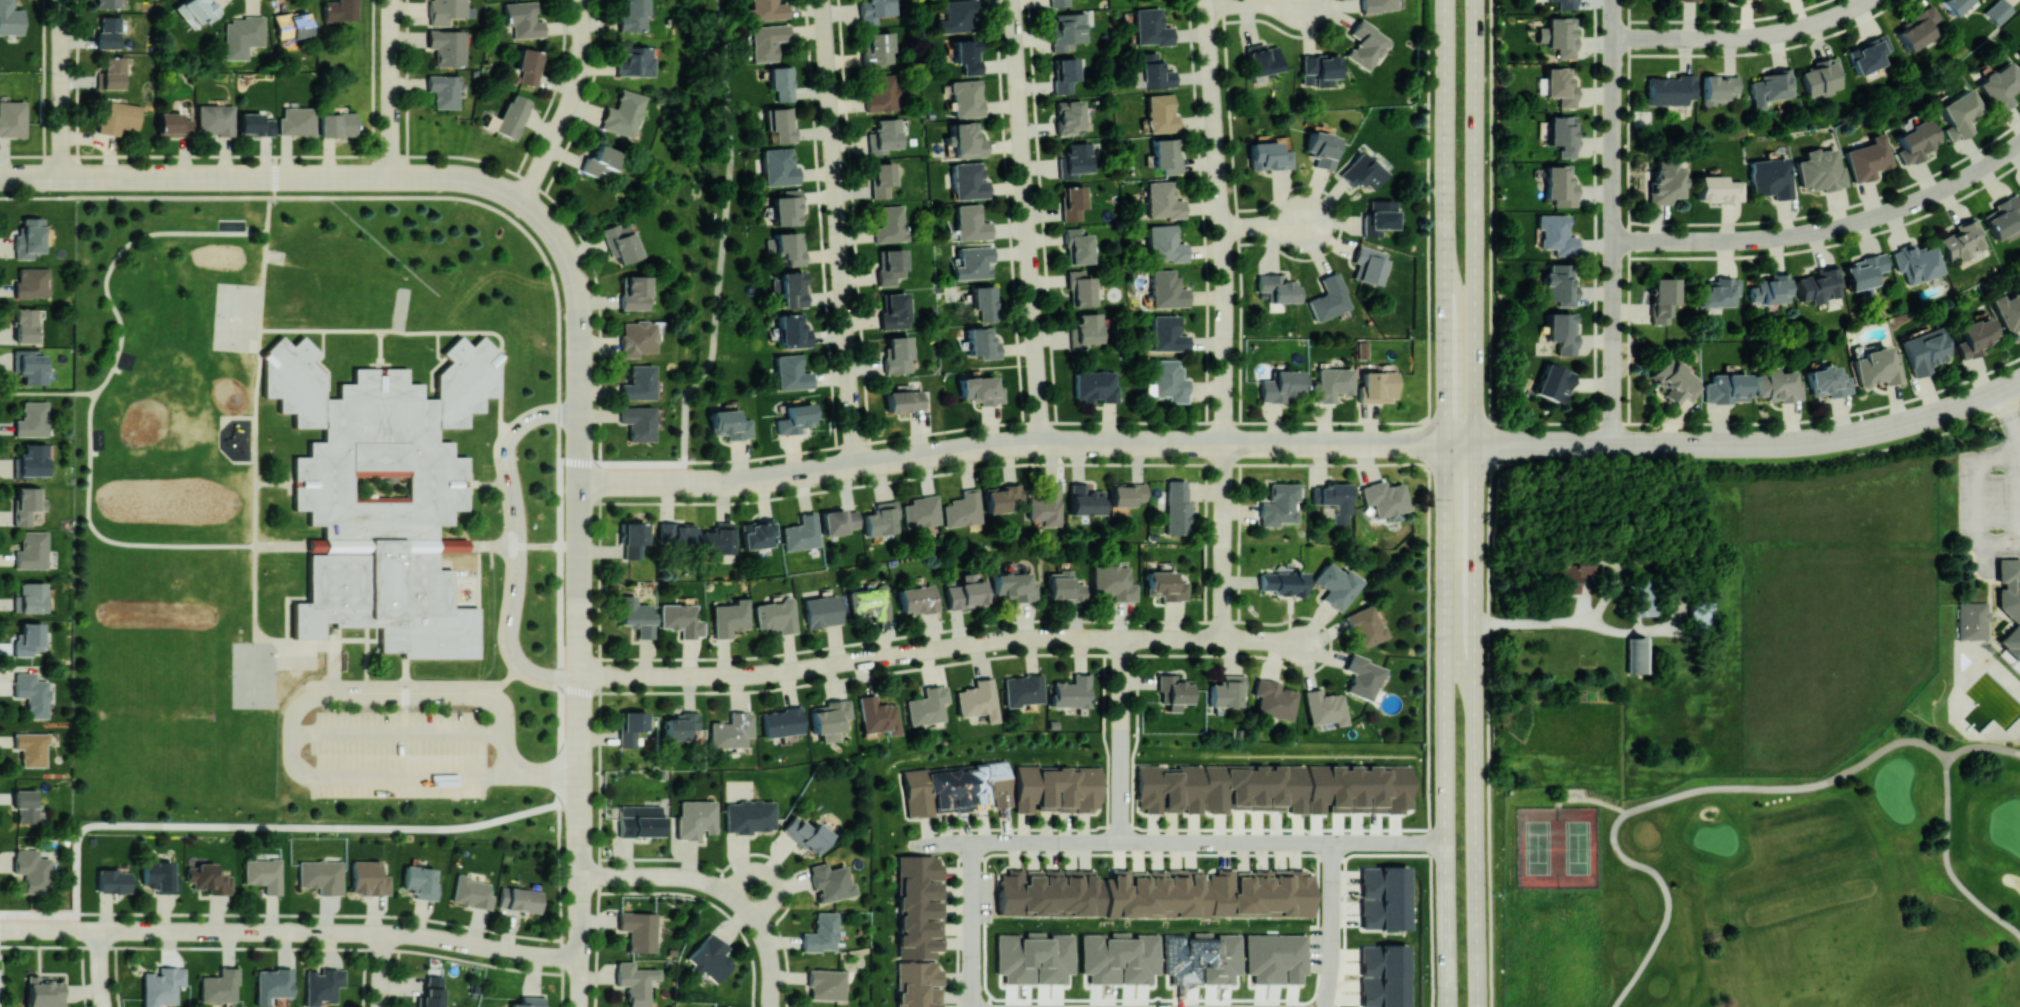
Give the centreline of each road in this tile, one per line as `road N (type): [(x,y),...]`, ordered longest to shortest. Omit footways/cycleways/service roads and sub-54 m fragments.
road 1 (secondary): [(1446,0),(1448,1006)]
road 2 (secondary): [(1478,1006),(1475,201)]
road 3 (residential): [(581,675),(742,675),(1002,639),(1222,638)]
road 4 (residential): [(910,847),(1445,842)]
road 5 (residential): [(101,930),(384,932),(581,957)]
road 6 (residential): [(1224,444),(1224,276),(1206,0)]
road 7 (residential): [(2019,144),(1943,190),(1840,227),(1761,239),(1614,241)]
road 8 (residential): [(1016,32),(1042,443)]
road 9 (residential): [(706,482),(994,447),(1107,443)]
road 10 (residential): [(831,76),(858,466)]
road 11 (residential): [(73,177),(457,177)]
road 12 (residential): [(1614,0),(1614,309)]
road 13 (residential): [(581,482),(581,769)]
road 14 (residential): [(1752,443),(1873,431),(2019,382)]
road 15 (residential): [(1499,444),(1752,443)]
road 16 (residential): [(1224,444),(1460,444)]
road 17 (residential): [(583,0),(579,83),(526,204)]
road 18 (residential): [(576,279),(581,482)]
road 19 (secondary): [(1475,201),(1476,0)]
road 20 (residential): [(392,0),(392,177)]
road 21 (residential): [(1333,842),(1325,1006)]
road 22 (residential): [(973,1006),(974,842)]
road 23 (residential): [(1714,38),(1804,27),(1869,0)]
road 24 (residential): [(581,876),(580,1006)]

